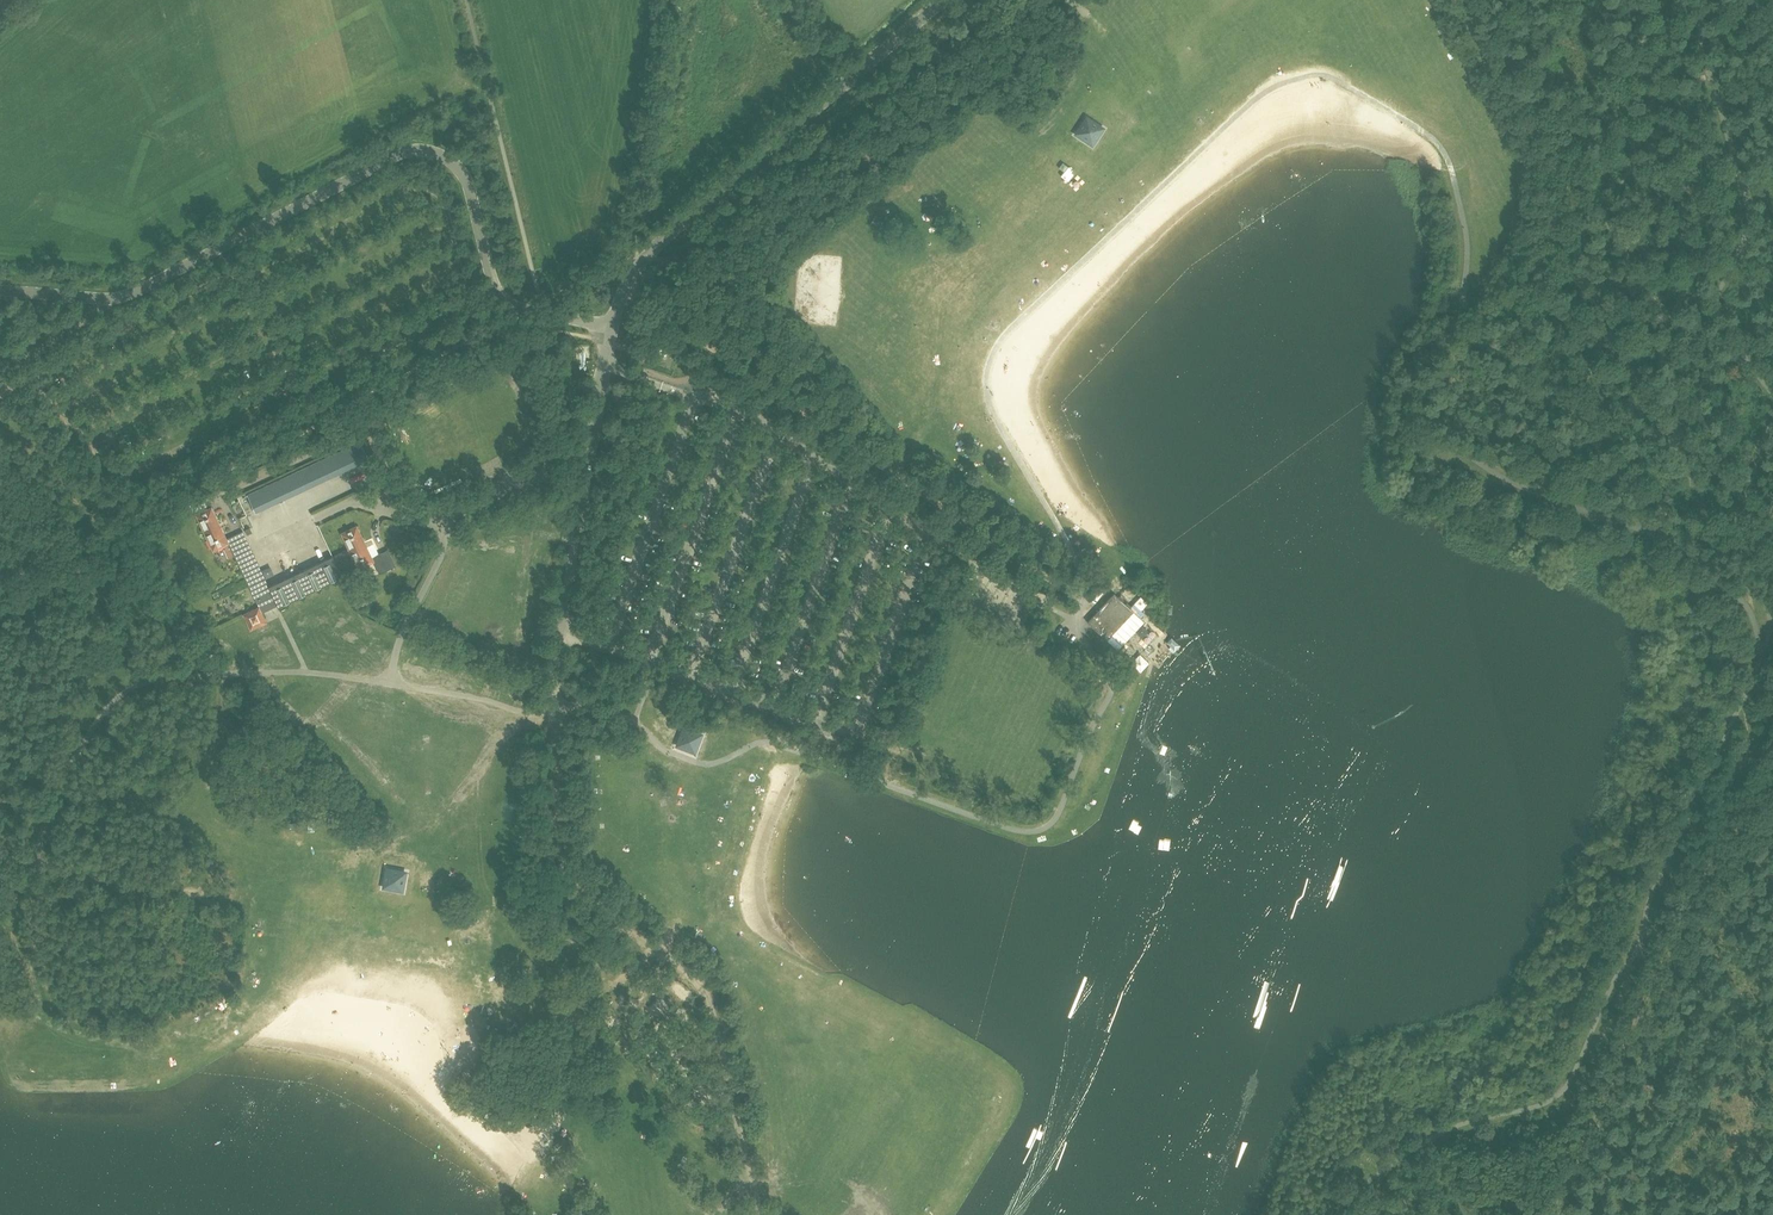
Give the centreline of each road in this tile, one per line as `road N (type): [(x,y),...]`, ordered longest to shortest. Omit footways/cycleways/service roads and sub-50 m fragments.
road 1 (unclassified): [(612,327),(501,296),(467,185),(447,160),(423,150),(400,154),(129,296),(0,291)]
road 2 (track): [(760,1214),(708,993),(583,888),(567,865),(558,834),(561,635)]
road 3 (track): [(1080,605),(706,355),(672,308),(622,293)]
road 4 (unclassified): [(612,327),(647,254),(941,0)]
road 5 (unclassified): [(582,497),(612,327)]

